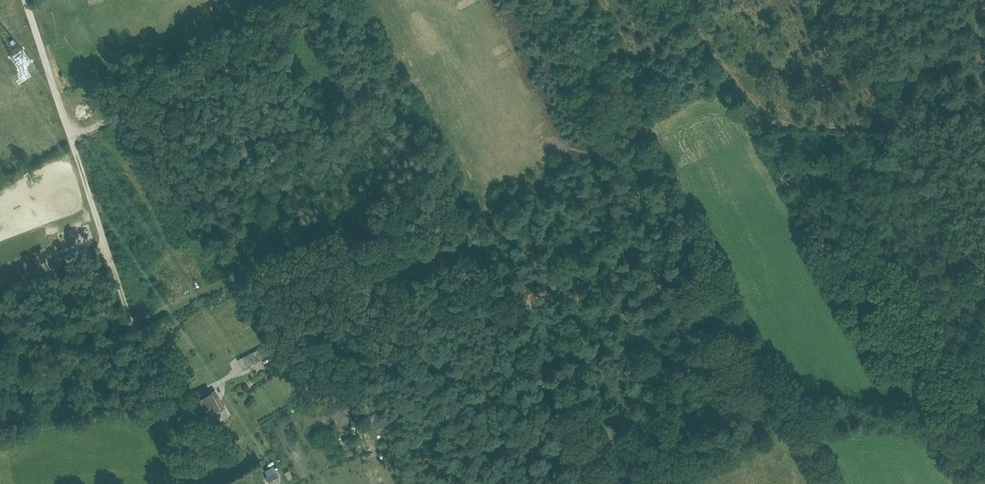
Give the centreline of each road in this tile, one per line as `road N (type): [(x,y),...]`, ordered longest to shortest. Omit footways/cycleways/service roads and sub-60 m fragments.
road 1 (track): [(663,483),(792,413),(984,428)]

